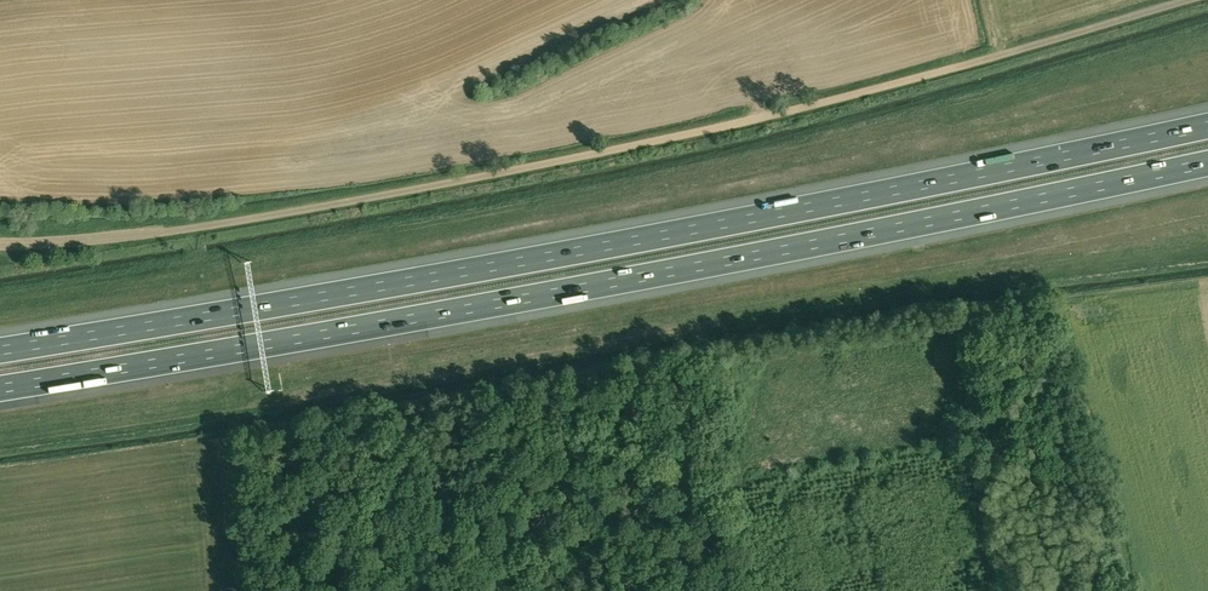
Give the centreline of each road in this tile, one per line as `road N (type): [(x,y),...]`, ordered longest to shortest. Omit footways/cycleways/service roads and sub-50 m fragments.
road 1 (motorway): [(0,388),(398,322),(1207,163)]
road 2 (motorway): [(1207,125),(638,240),(0,349)]
road 3 (unclassified): [(0,234),(119,234),(269,216),(598,153),(1188,0)]

